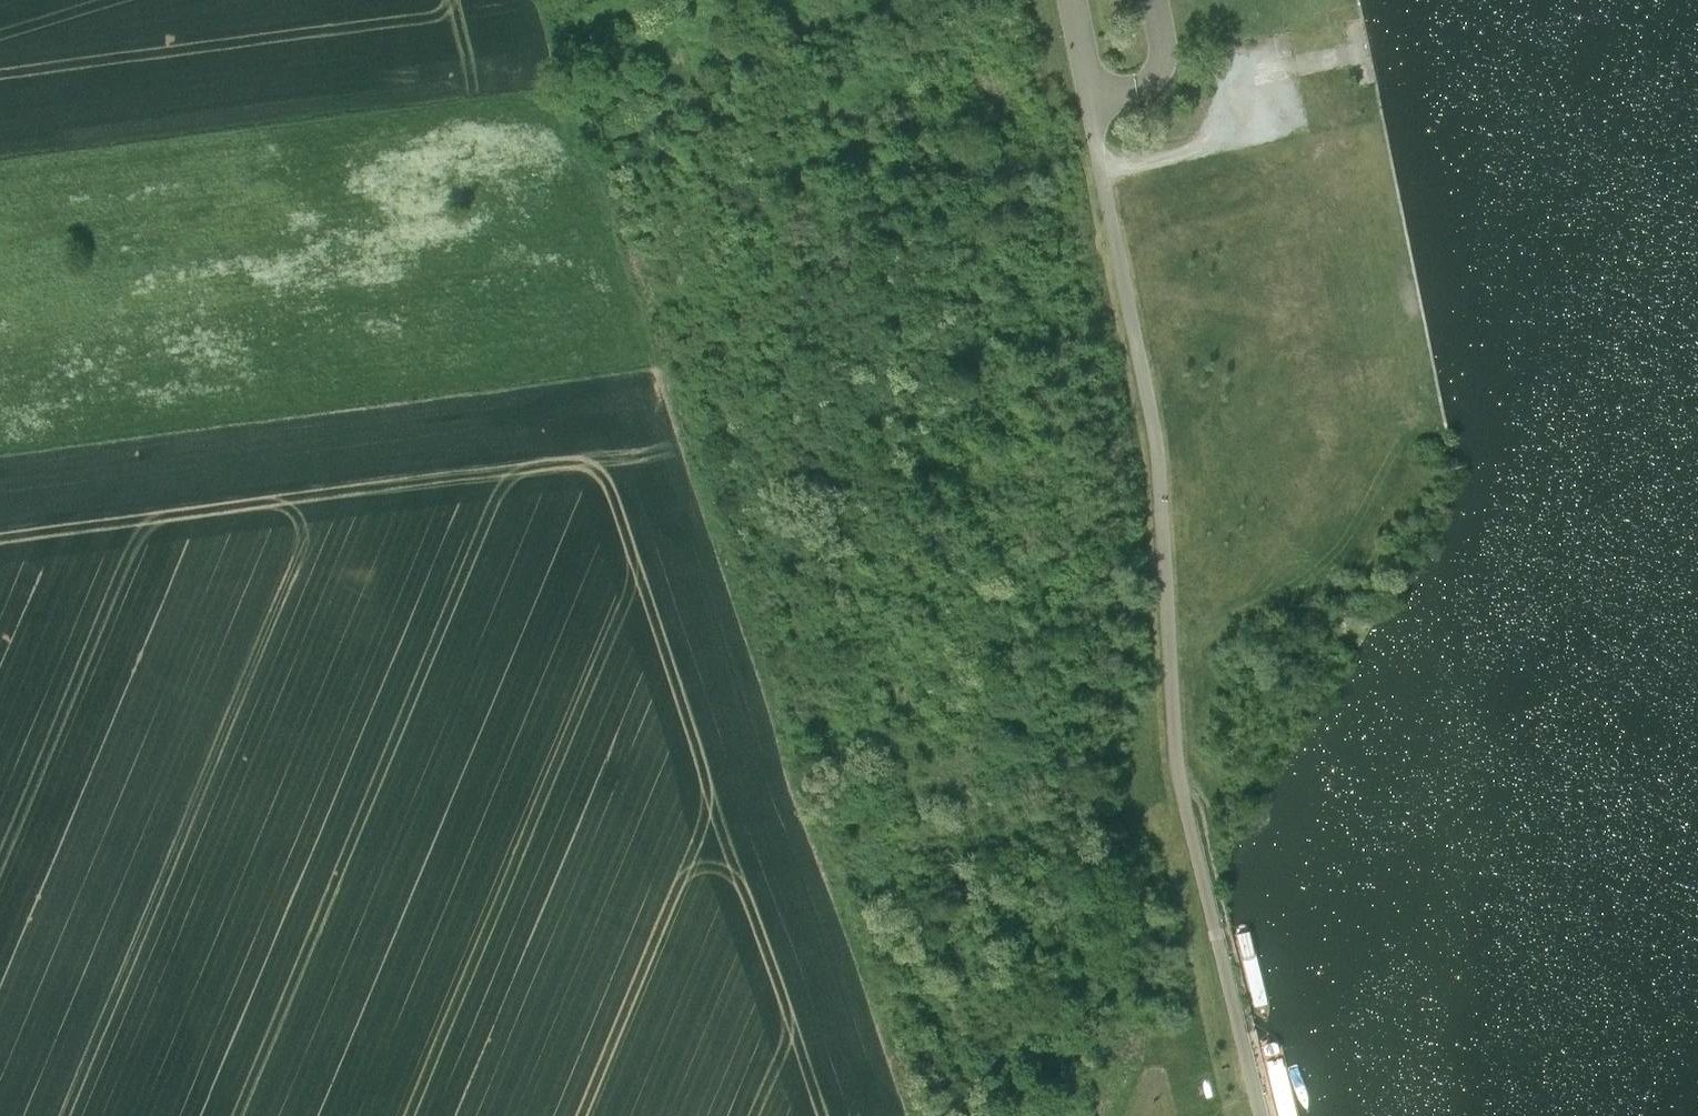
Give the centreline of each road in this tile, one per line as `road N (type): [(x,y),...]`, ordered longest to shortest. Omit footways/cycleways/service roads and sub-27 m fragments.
road 1 (unclassified): [(1073,0),(1139,349)]

